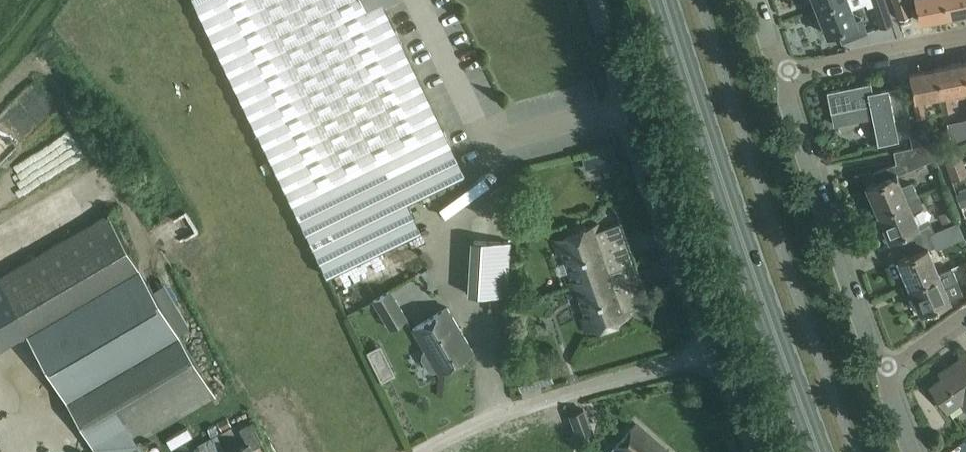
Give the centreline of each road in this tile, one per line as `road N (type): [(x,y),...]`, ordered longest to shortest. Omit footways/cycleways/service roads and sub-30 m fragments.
road 1 (primary): [(819,451),(663,0)]
road 2 (unclassified): [(712,355),(650,196),(594,0)]
road 3 (residential): [(881,374),(780,72)]
road 4 (unclassified): [(420,451),(533,405),(712,355)]
road 5 (residential): [(965,41),(780,72)]

